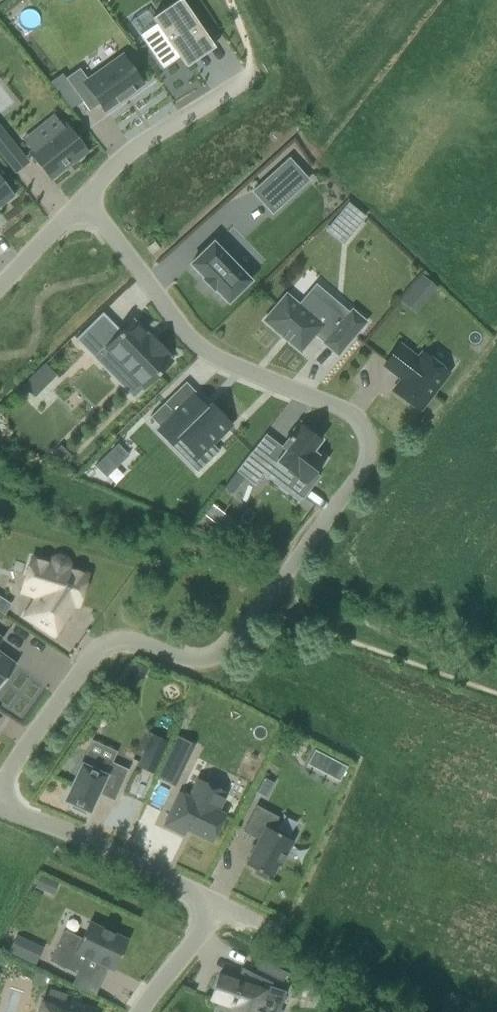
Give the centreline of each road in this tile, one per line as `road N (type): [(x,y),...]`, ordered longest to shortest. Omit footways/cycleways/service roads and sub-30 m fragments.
road 1 (residential): [(0,792),(14,758),(102,650),(119,643),(203,664),(227,655),(277,605),(378,463),(363,426),(198,344),(82,200)]
road 2 (residential): [(0,807),(215,903)]
road 3 (track): [(496,683),(277,605)]
road 4 (residential): [(255,73),(143,144),(82,200)]
road 5 (residential): [(215,903),(143,1011)]

